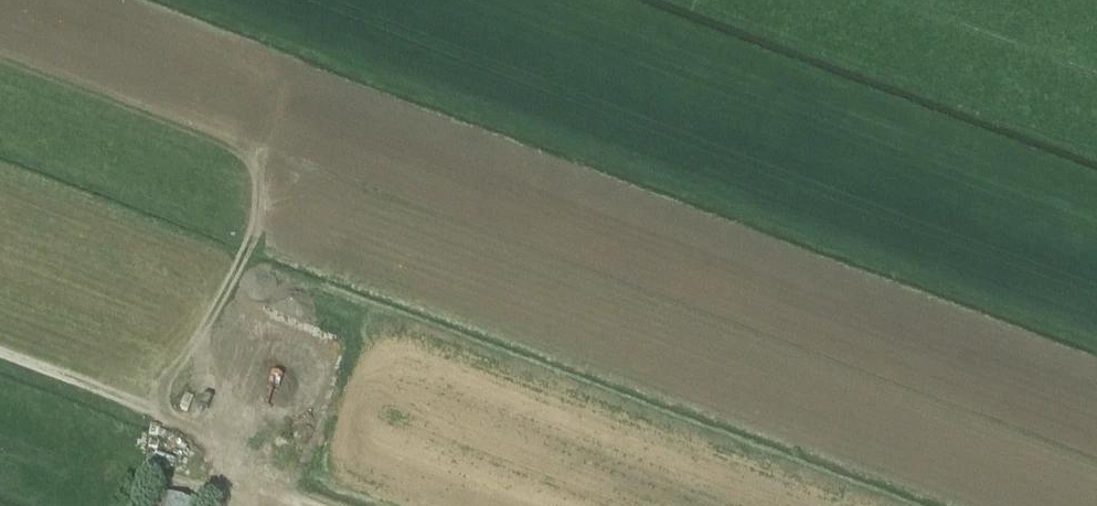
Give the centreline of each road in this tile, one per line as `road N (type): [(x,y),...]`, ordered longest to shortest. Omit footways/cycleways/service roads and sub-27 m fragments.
road 1 (track): [(308,505),(149,448),(161,413),(0,352)]

